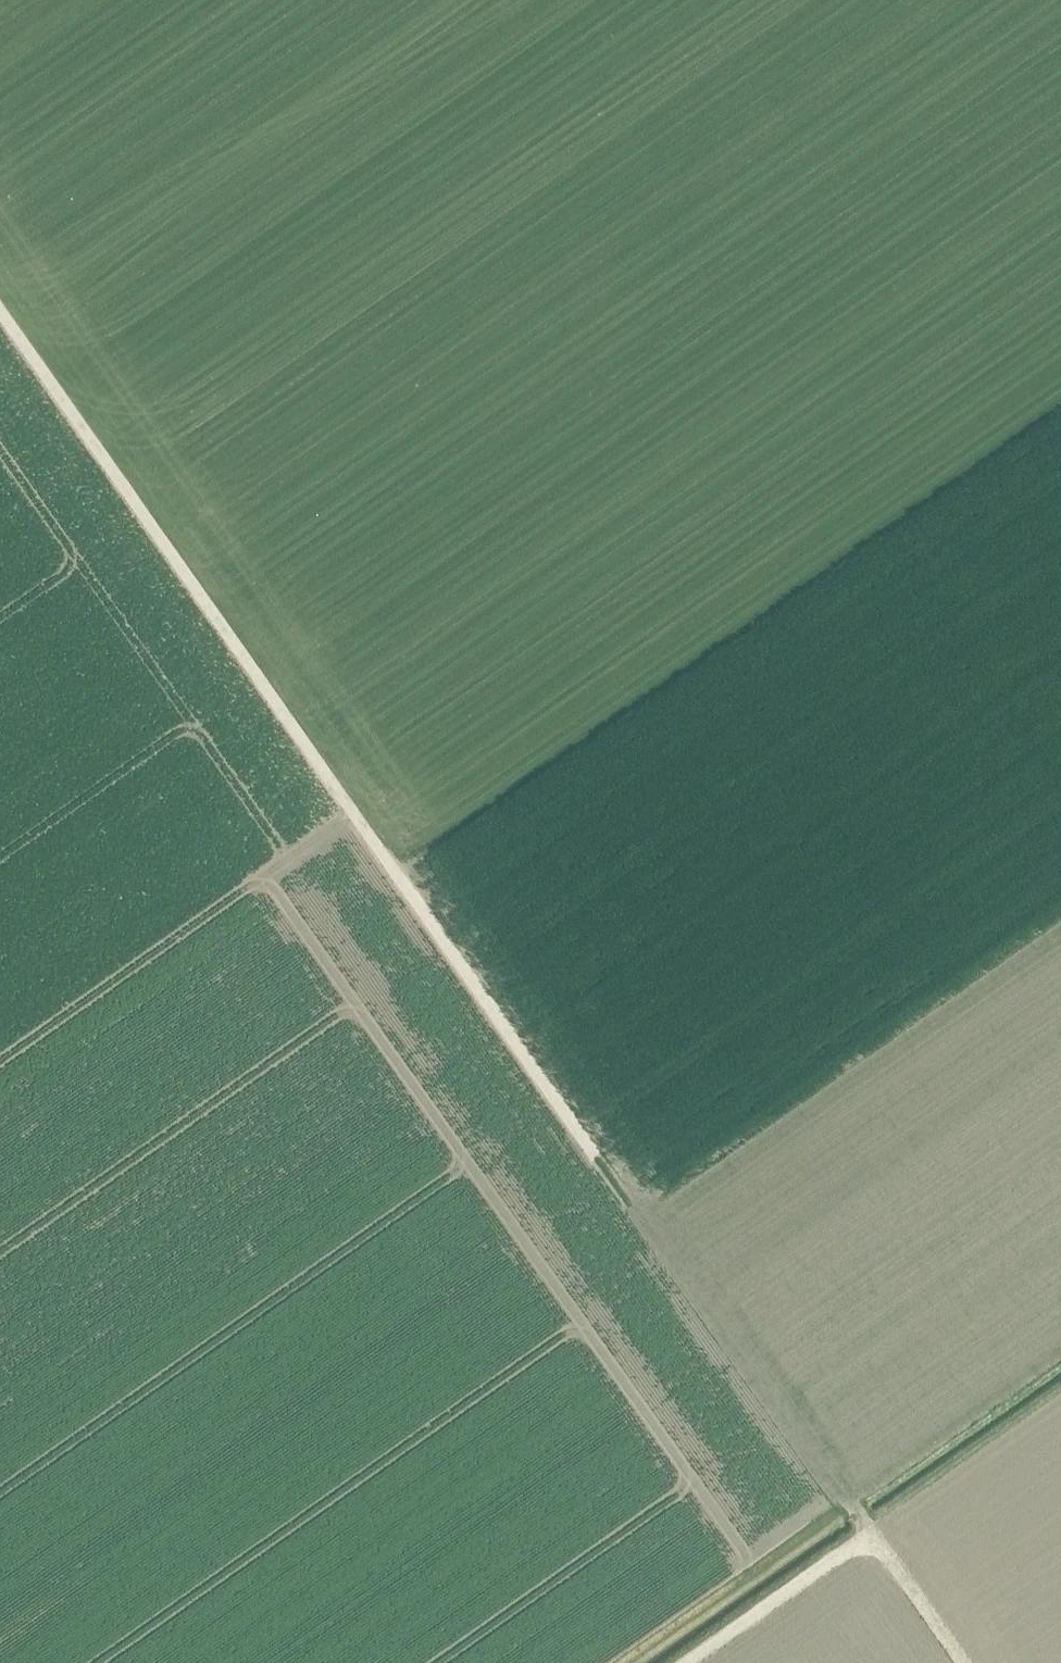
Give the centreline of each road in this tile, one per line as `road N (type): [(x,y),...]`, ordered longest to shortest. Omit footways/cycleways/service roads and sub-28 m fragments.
road 1 (track): [(592,1156),(0,310)]
road 2 (track): [(962,1662),(871,1536),(690,1662)]

